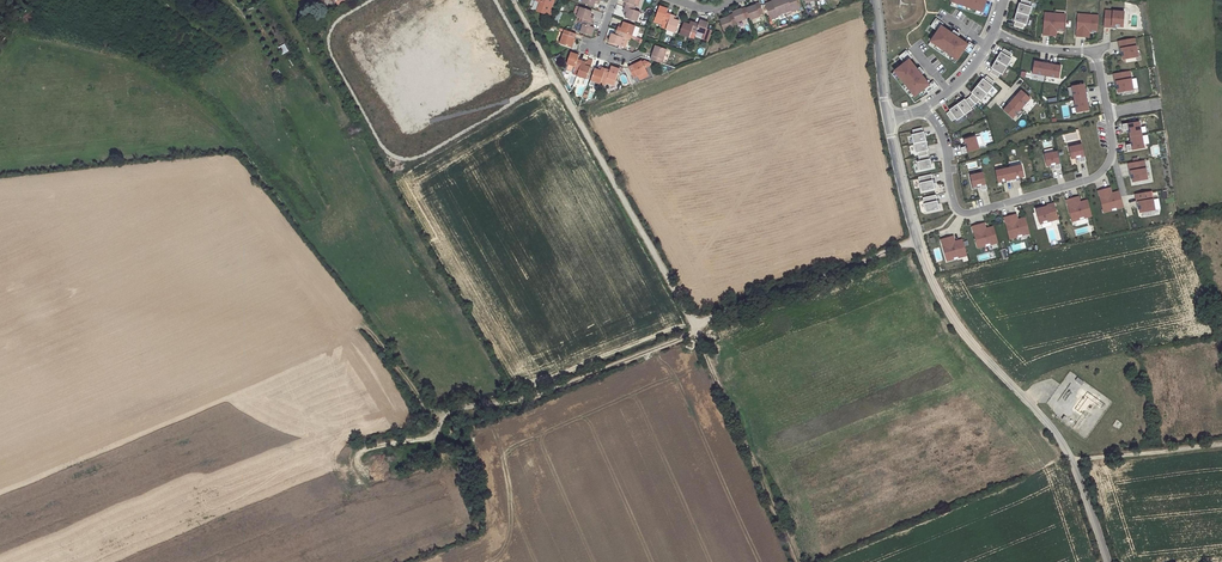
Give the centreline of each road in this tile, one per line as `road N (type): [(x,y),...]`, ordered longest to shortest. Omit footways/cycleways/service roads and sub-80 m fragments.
road 1 (track): [(916,241),(722,313),(685,337),(535,397),(444,415),(431,412),(369,329),(351,330)]
road 2 (track): [(798,561),(695,330),(544,57)]
road 3 (residential): [(923,109),(945,144),(962,213),(1106,169),(1113,147),(1095,56),(1027,46),(992,32)]
road 4 (unclassified): [(1073,458),(941,299),(916,241),(886,119)]
road 5 (unclassified): [(1073,458),(1221,443)]

